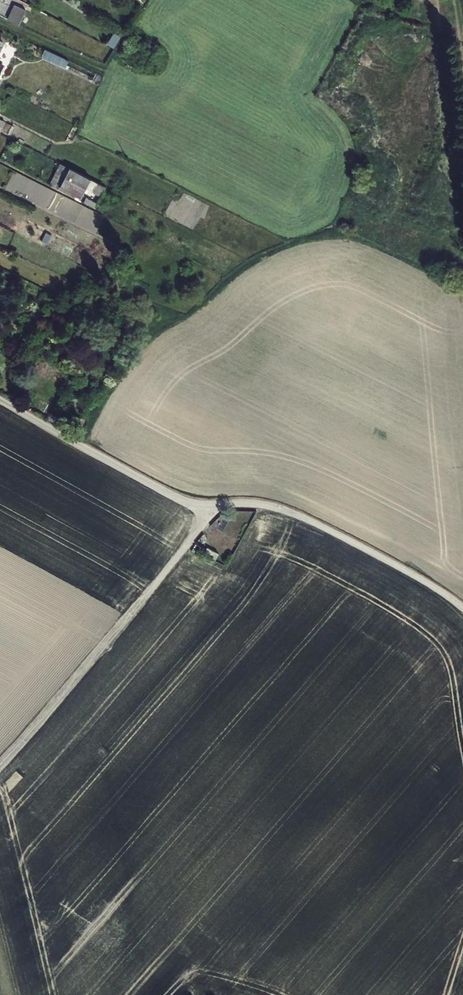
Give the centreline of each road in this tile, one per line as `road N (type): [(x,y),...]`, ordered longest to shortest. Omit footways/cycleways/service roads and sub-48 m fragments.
road 1 (unclassified): [(0,763),(145,596),(211,504)]
road 2 (unclassified): [(211,504),(297,514),(462,607)]
road 3 (unclassified): [(52,428),(174,496),(211,504)]

